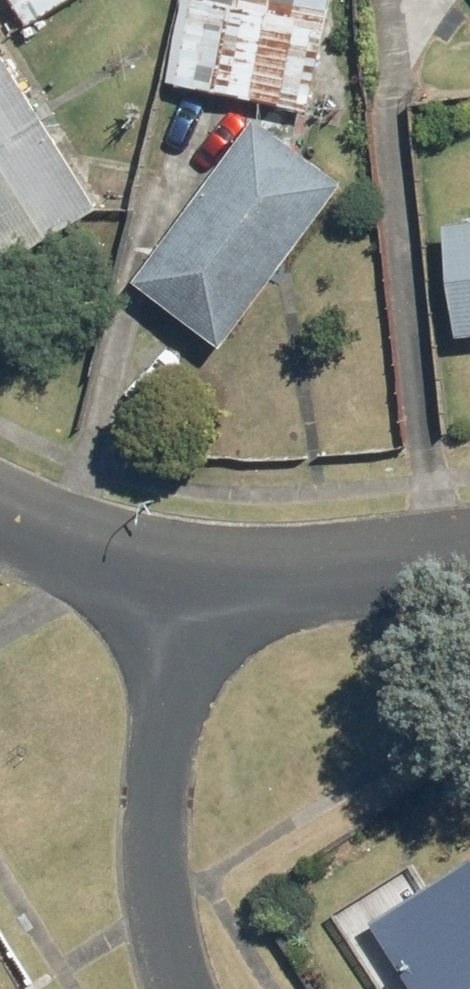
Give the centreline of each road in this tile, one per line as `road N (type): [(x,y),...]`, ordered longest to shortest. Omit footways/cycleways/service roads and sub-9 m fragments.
road 1 (residential): [(183,988),(160,877),(184,572)]
road 2 (residential): [(469,561),(184,572)]
road 3 (residential): [(184,572),(48,538),(0,516)]

